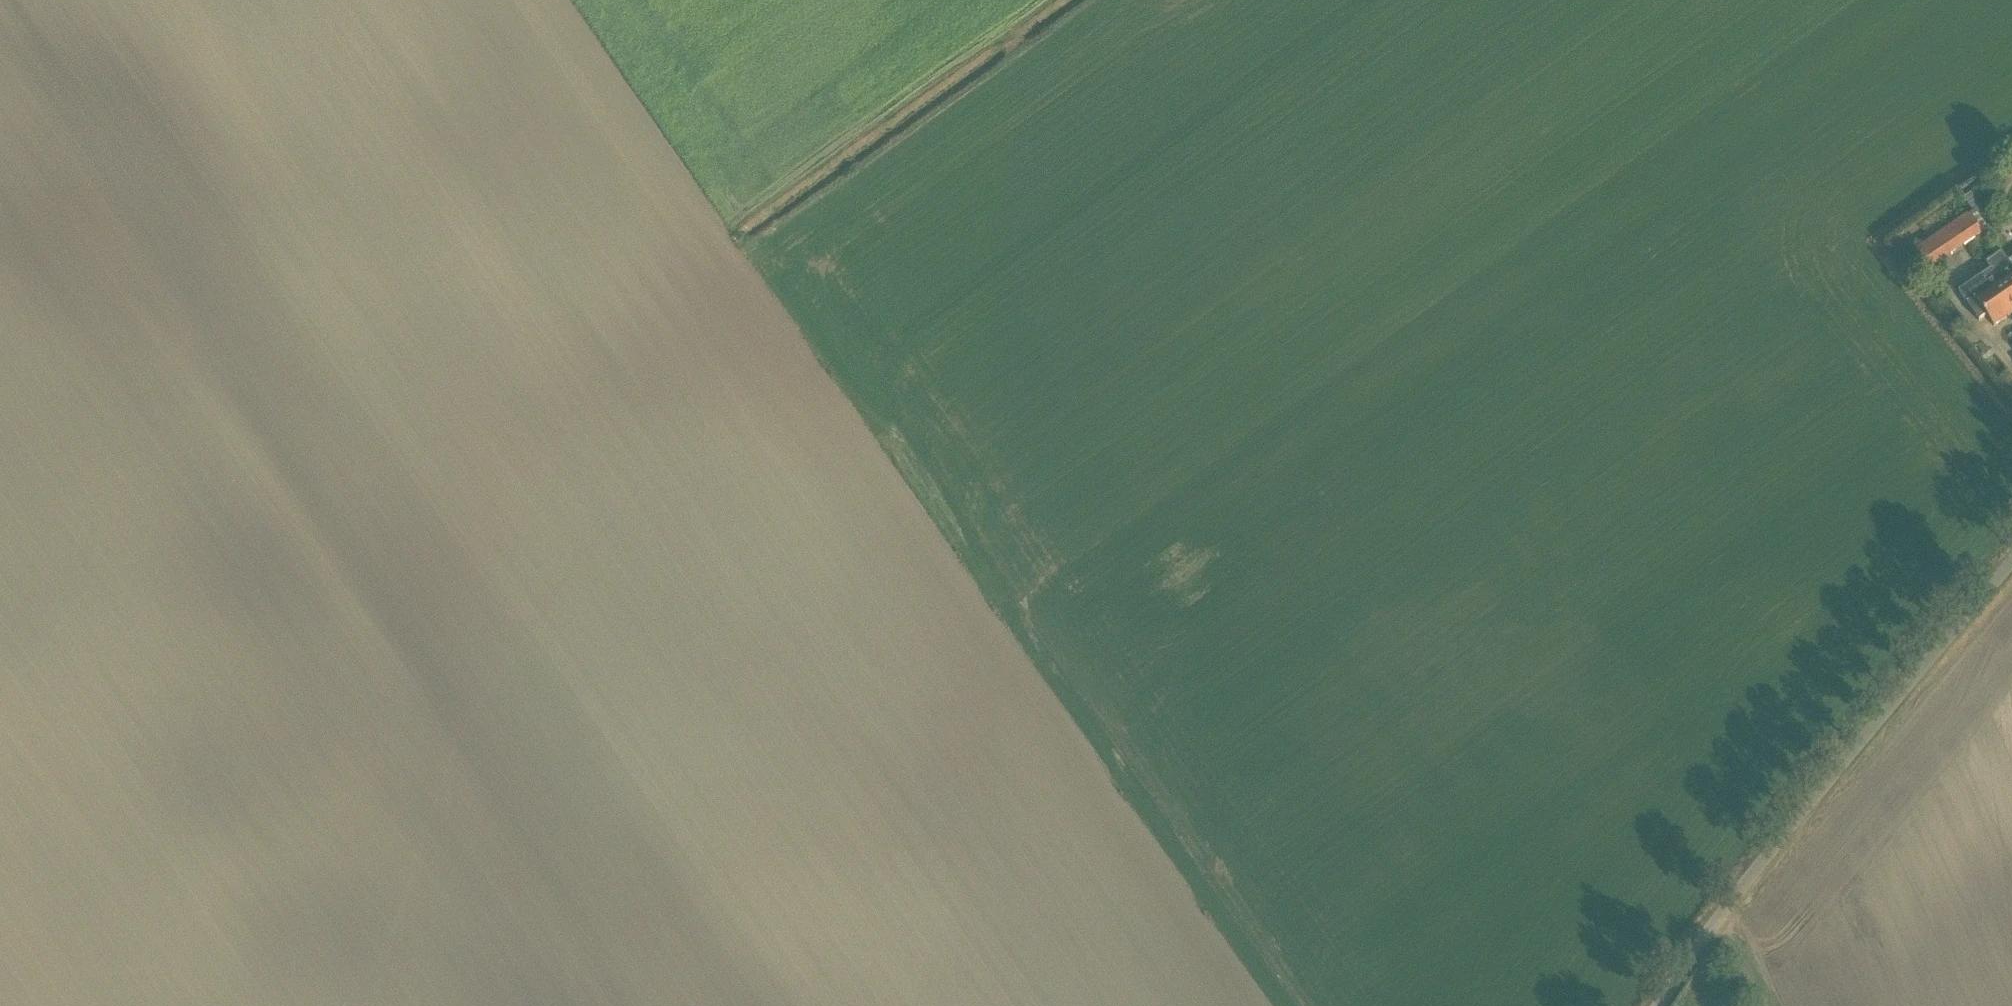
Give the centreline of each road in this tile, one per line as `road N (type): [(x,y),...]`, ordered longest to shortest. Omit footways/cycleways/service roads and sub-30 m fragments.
road 1 (unclassified): [(1659,1005),(1767,850),(2011,574)]

